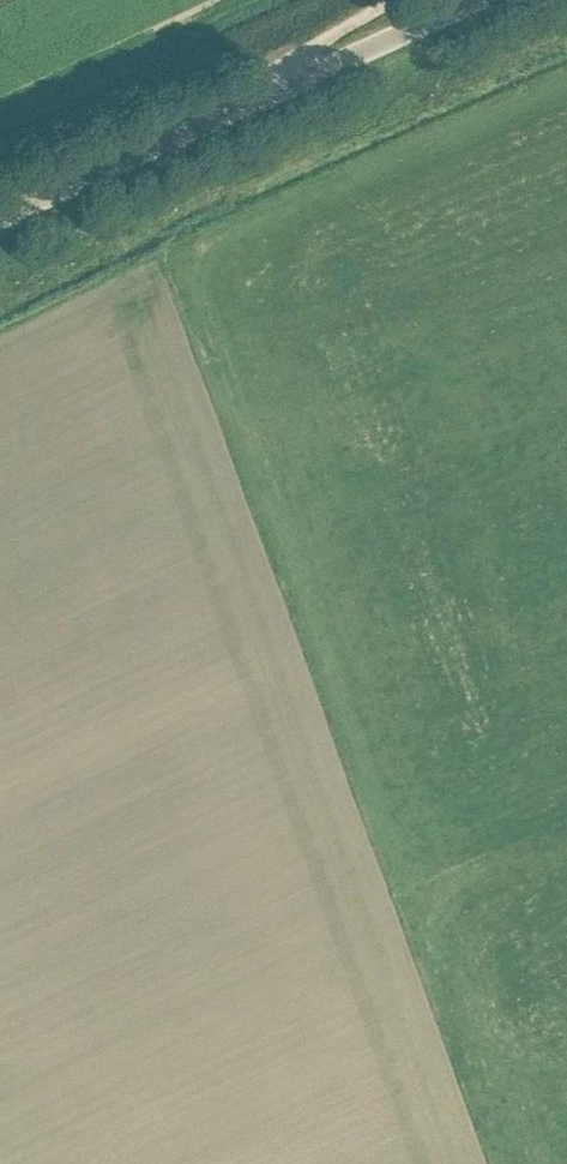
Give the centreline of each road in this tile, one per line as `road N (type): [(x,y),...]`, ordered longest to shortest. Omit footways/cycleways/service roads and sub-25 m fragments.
road 1 (unclassified): [(0,222),(261,104)]
road 2 (unclassified): [(261,104),(489,0)]
road 3 (unclassified): [(261,104),(335,40),(407,0)]

